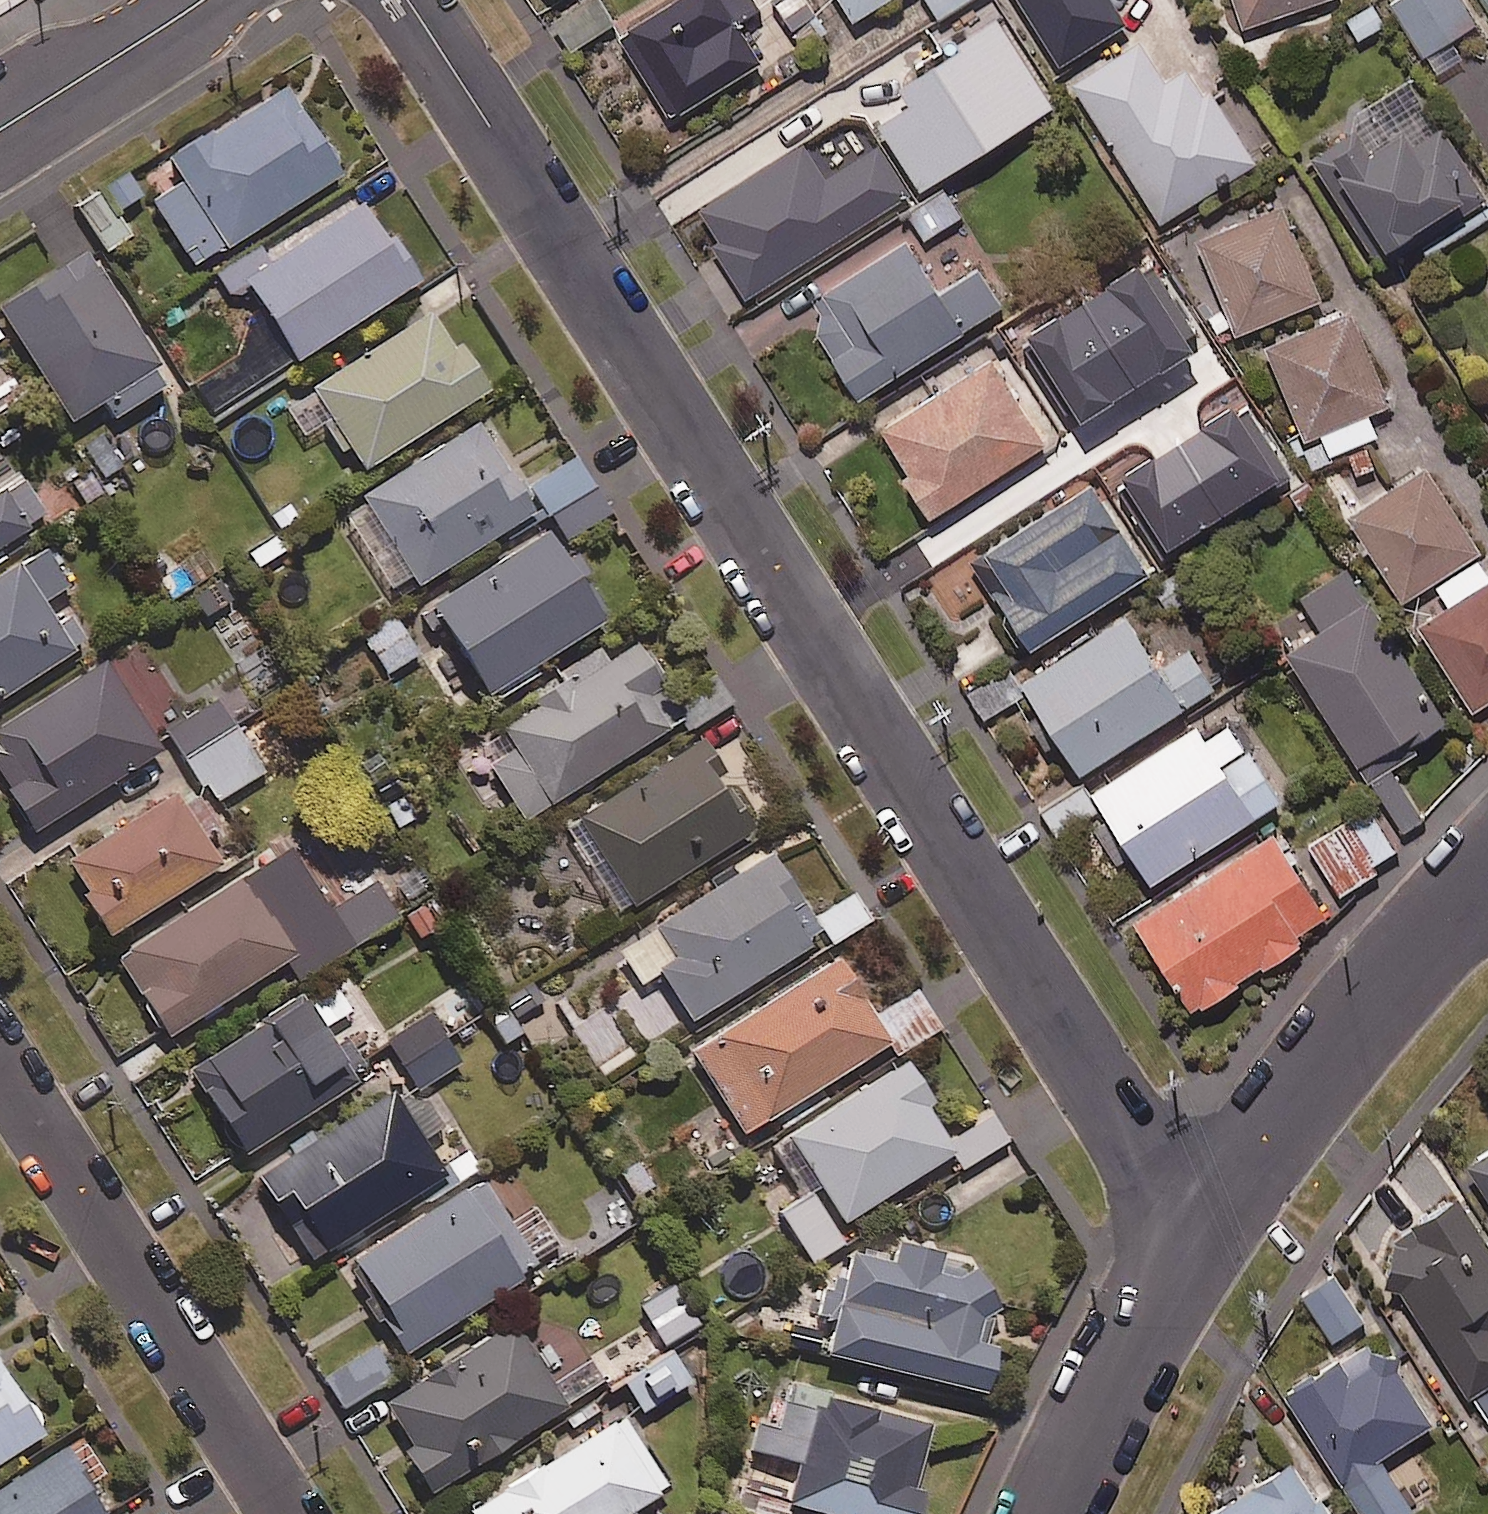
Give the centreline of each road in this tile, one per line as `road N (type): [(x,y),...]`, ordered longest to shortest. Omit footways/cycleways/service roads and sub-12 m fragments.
road 1 (residential): [(1212,1216),(1157,1171),(405,0)]
road 2 (residential): [(0,1065),(286,1513)]
road 3 (residential): [(1487,868),(1344,1039),(1212,1216)]
road 4 (residential): [(1212,1216),(1095,1408),(1046,1513)]
road 5 (tertiary): [(202,0),(0,132)]

